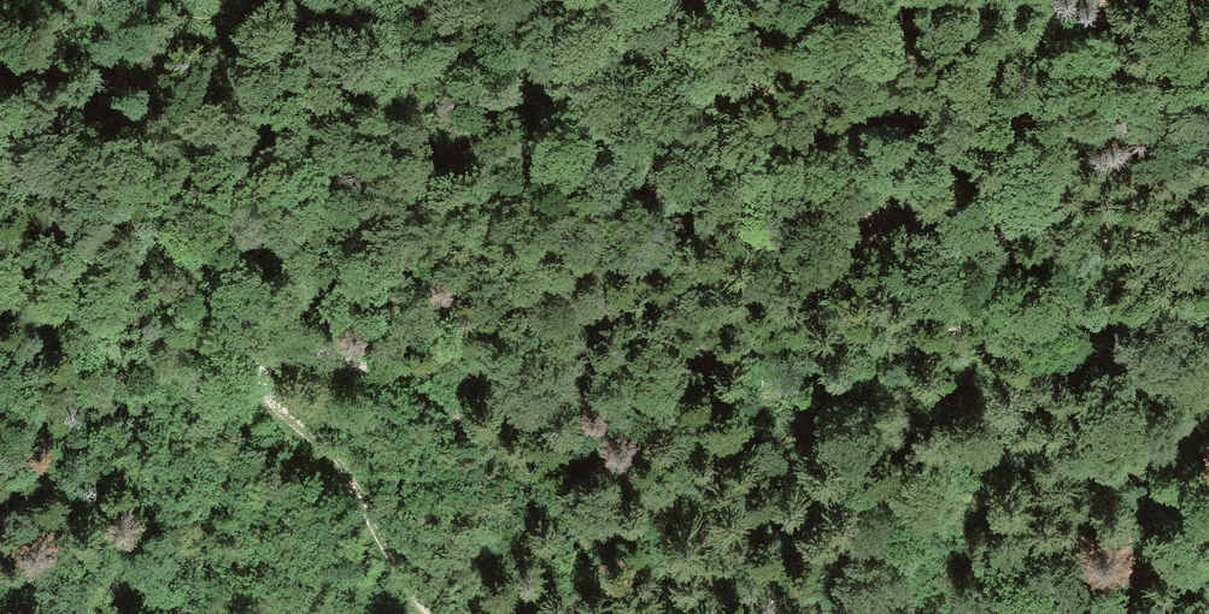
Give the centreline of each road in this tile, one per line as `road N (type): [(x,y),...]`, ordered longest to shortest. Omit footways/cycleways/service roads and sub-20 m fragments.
road 1 (track): [(1021,303),(822,345),(647,334),(482,358),(252,346)]
road 2 (track): [(889,234),(1021,303),(1064,335),(1208,380)]
road 3 (track): [(429,613),(352,483),(281,414),(252,346)]

